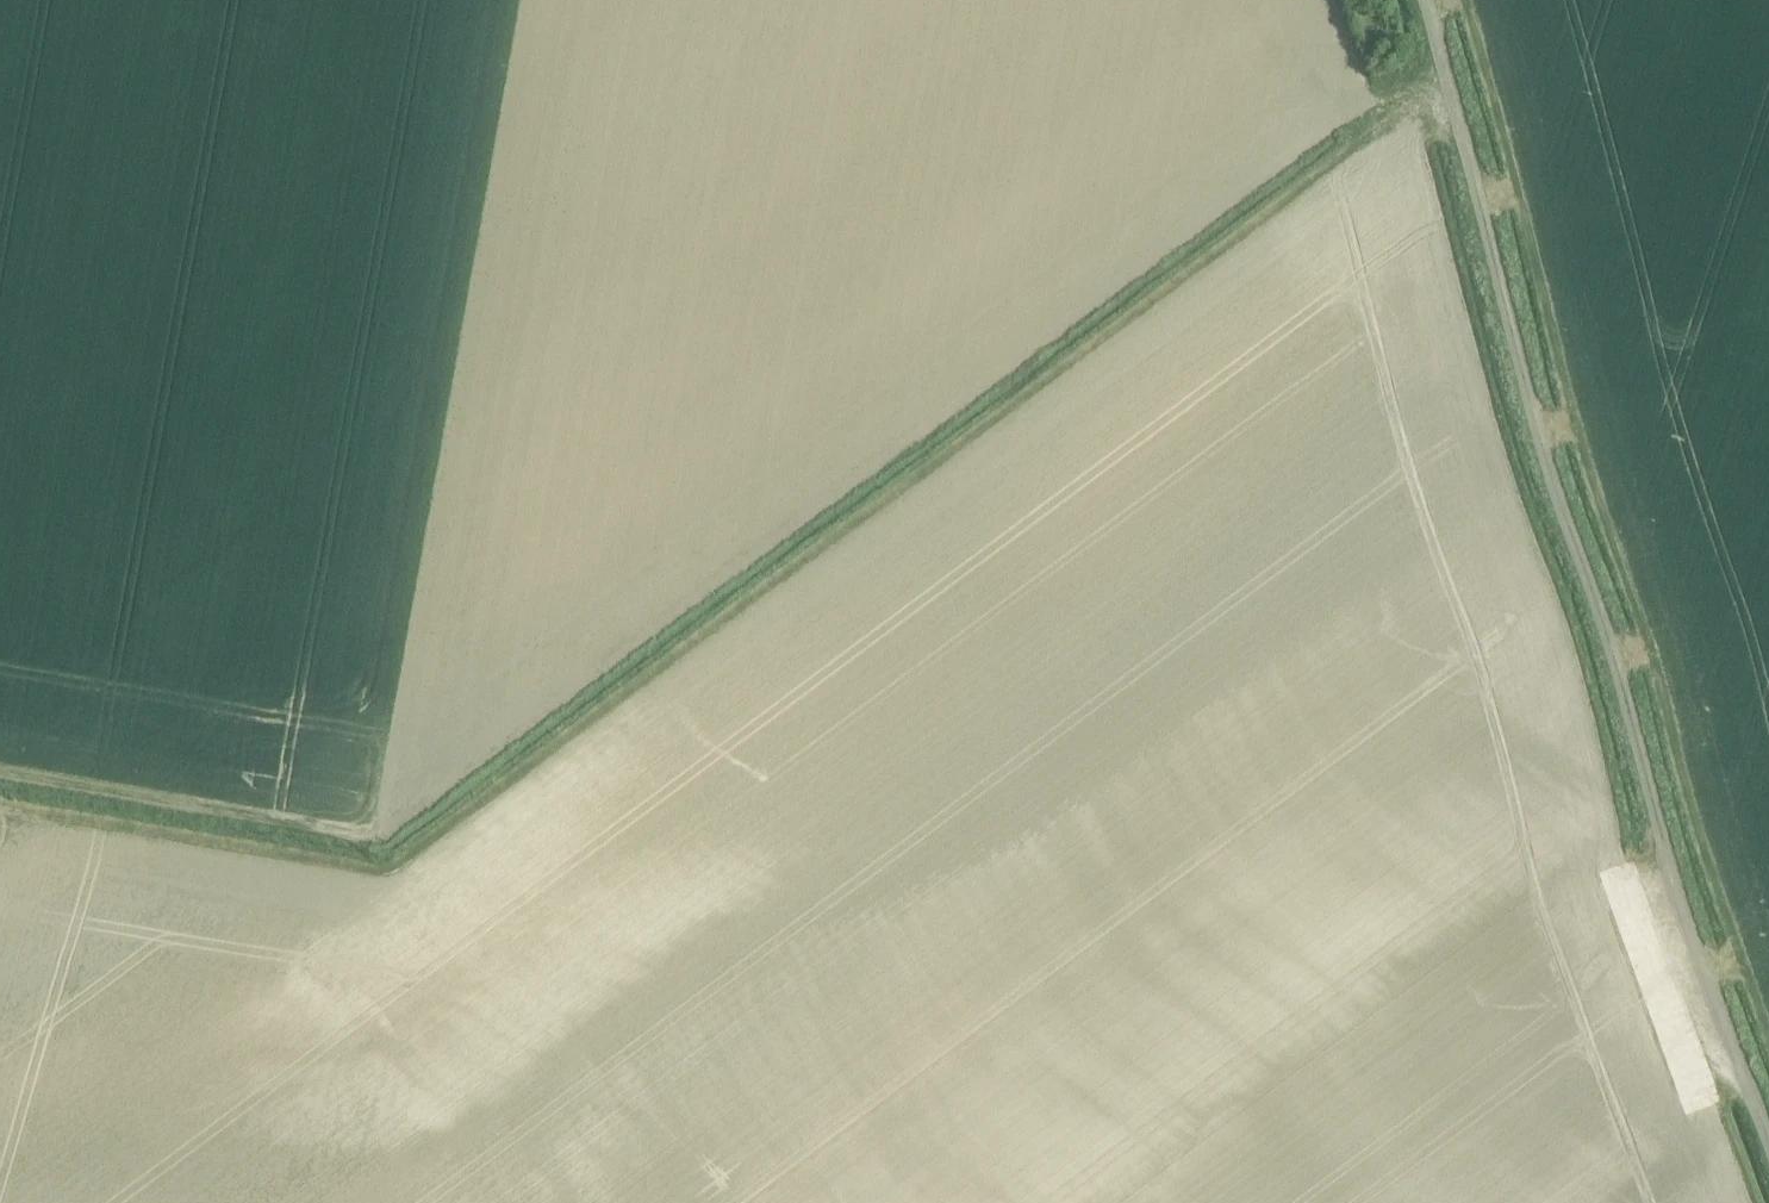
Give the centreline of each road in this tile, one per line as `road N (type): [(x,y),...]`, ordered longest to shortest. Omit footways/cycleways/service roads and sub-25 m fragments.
road 1 (track): [(1426,0),(1547,465),(1624,692),(1689,925),(1768,1140)]

